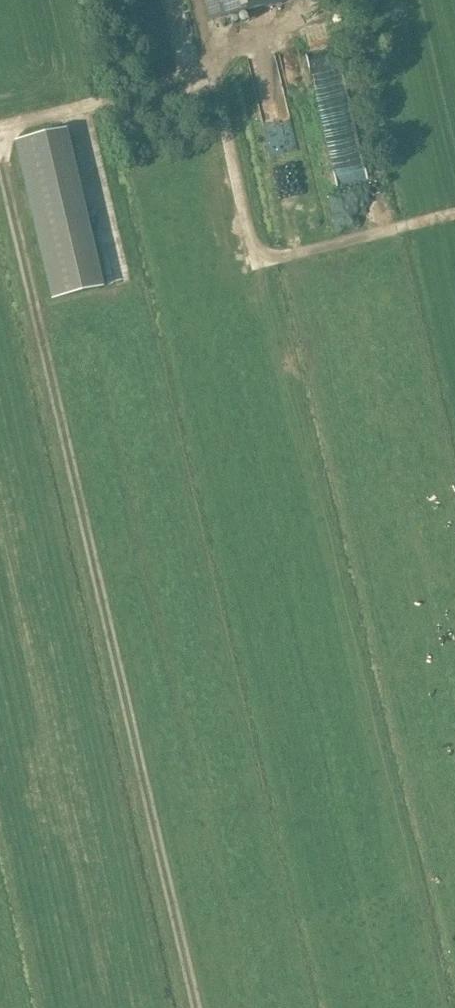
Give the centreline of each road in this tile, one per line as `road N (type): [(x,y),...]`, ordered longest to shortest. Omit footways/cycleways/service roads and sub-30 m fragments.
road 1 (track): [(201,1007),(0,160)]
road 2 (track): [(0,128),(321,37),(313,0)]

